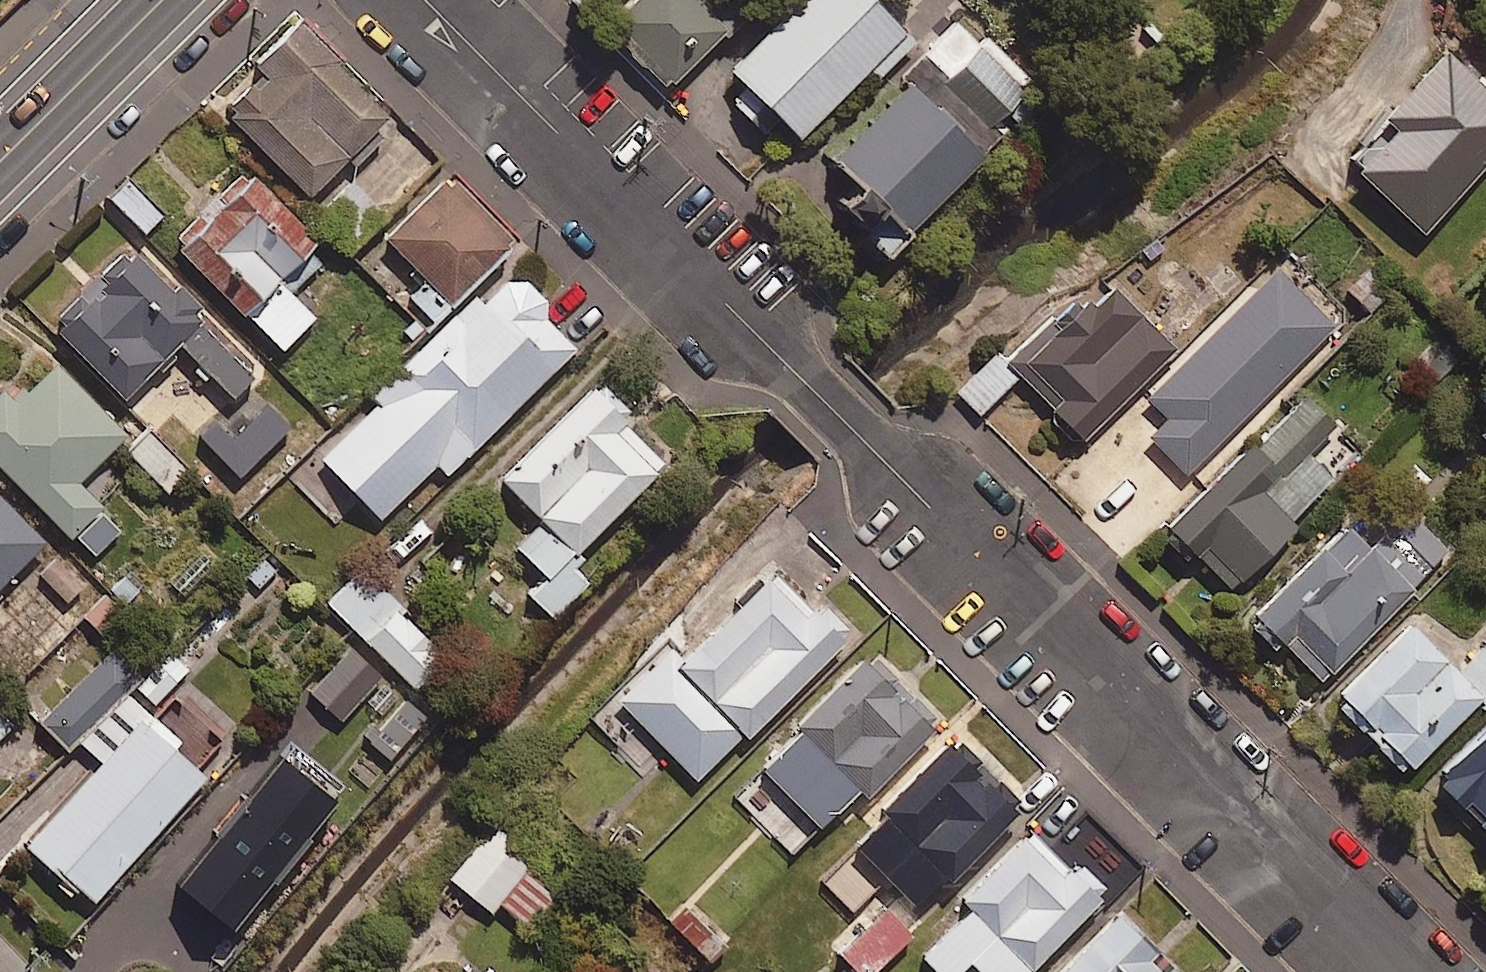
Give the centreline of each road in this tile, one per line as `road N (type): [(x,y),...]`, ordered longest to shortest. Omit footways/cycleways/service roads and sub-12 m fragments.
road 1 (residential): [(1392,971),(424,0)]
road 2 (secondary): [(0,160),(160,0)]

